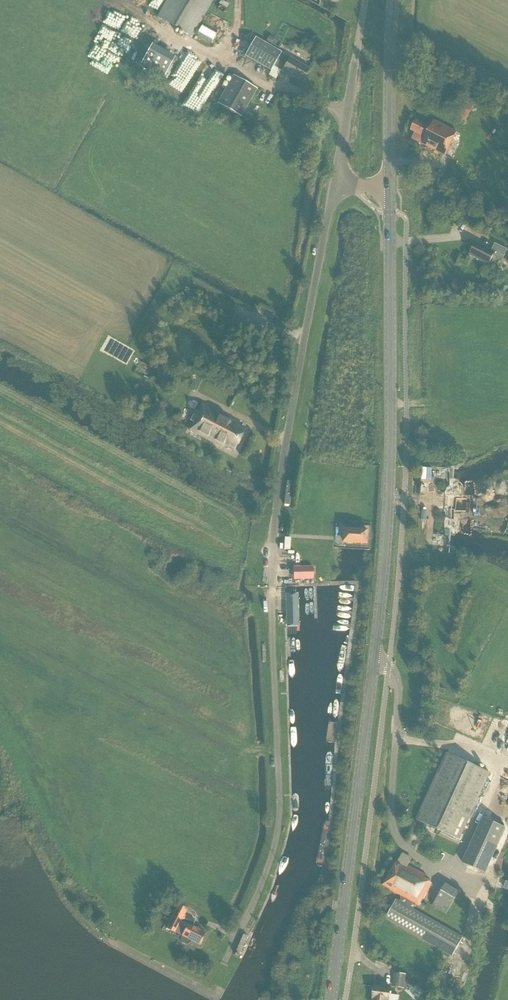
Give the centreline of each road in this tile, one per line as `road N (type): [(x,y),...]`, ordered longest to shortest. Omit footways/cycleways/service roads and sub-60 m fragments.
road 1 (unclassified): [(232,950),(278,829),(275,524),(334,183)]
road 2 (secondary): [(373,664),(389,477),(390,188)]
road 3 (secondary): [(331,999),(373,664)]
road 4 (residential): [(353,952),(388,668)]
road 5 (secondary): [(390,188),(393,0)]
road 6 (unclassified): [(334,183),(364,0)]

